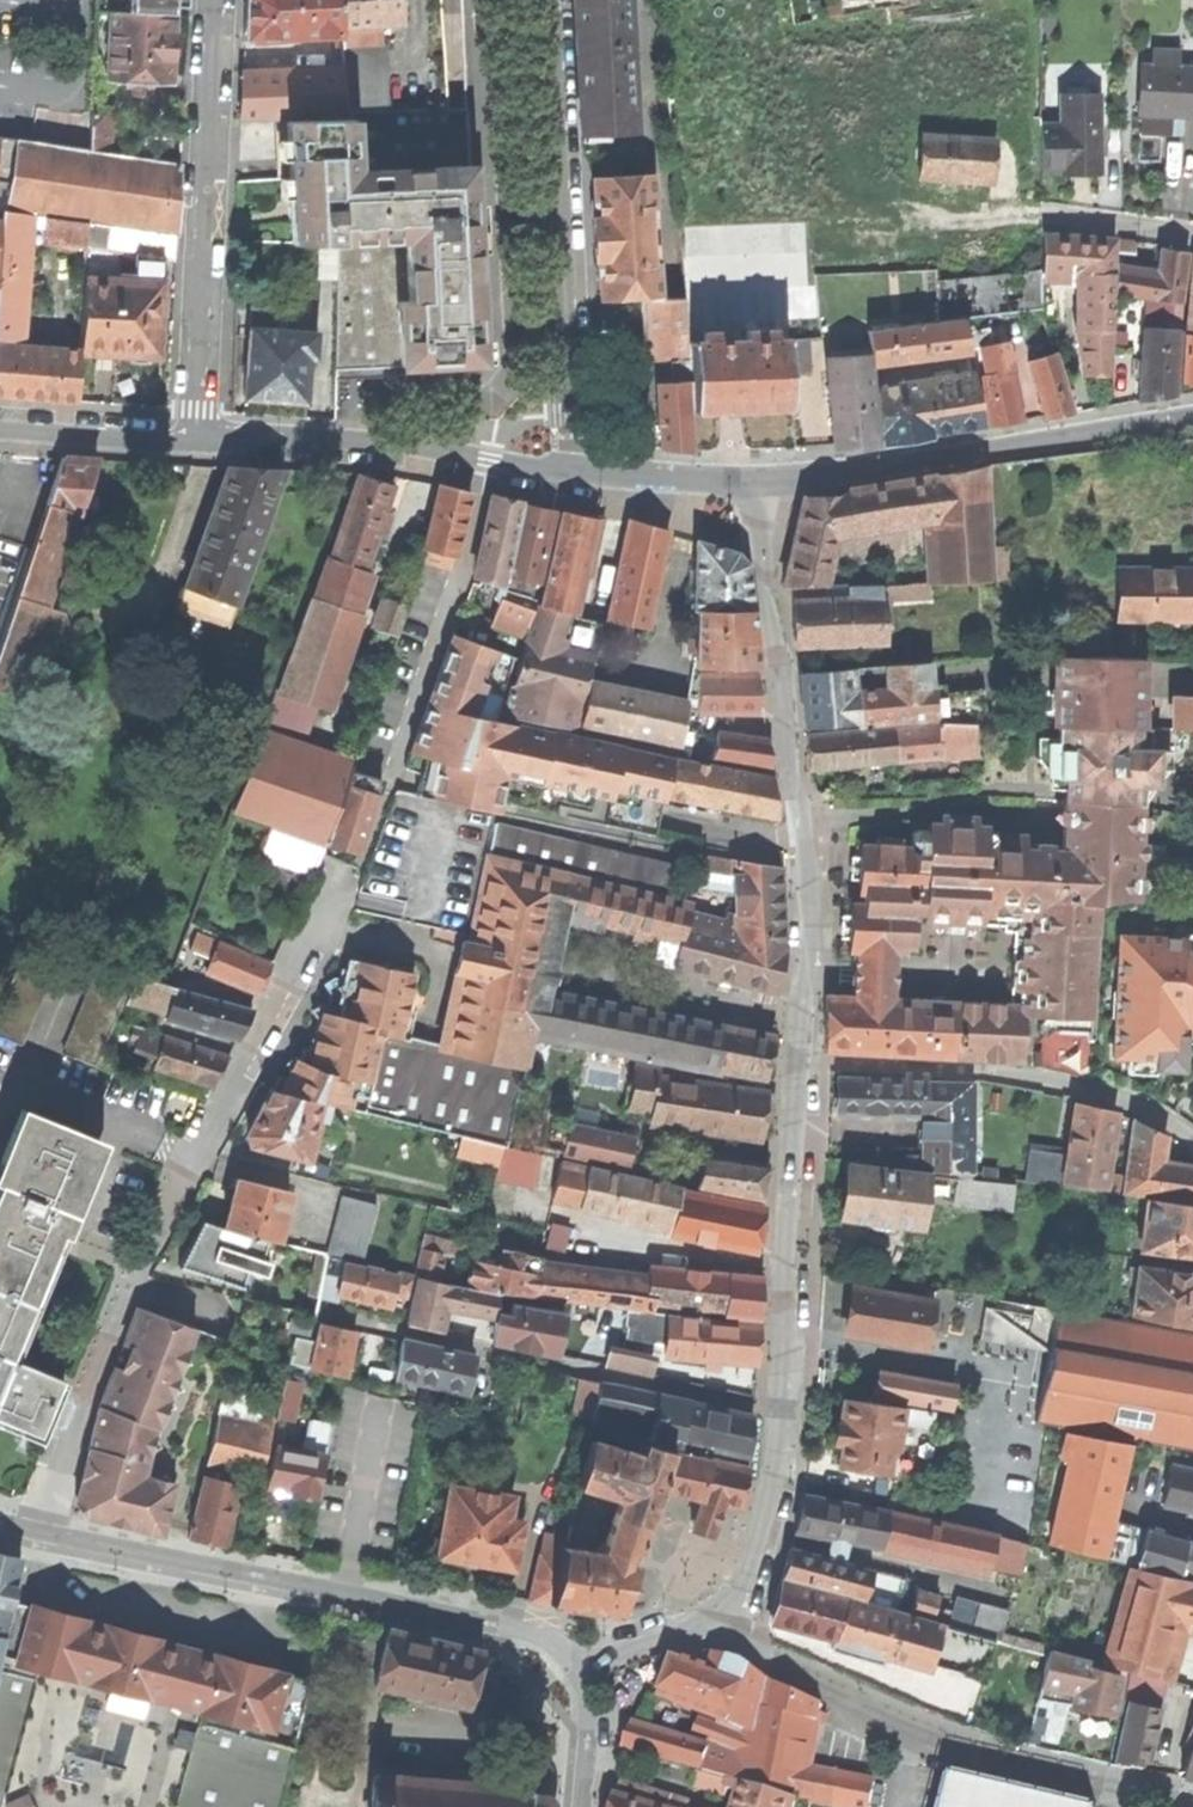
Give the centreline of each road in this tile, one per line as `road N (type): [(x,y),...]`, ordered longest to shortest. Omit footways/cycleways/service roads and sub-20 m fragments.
road 1 (residential): [(718,479),(756,512),(764,547),(813,953),(783,1414)]
road 2 (residential): [(40,1532),(120,1300),(327,930)]
road 3 (residential): [(583,1664),(553,1638),(40,1532)]
road 4 (residential): [(727,1638),(979,1758),(1191,1806)]
road 5 (residential): [(718,479),(896,466),(1192,416)]
road 6 (residential): [(580,475),(560,0)]
road 7 (residential): [(783,1414),(320,1312)]
road 8 (residential): [(217,0),(200,440)]
road 9 (track): [(1048,217),(936,222),(855,198),(886,110),(927,69),(979,45)]
road 10 (residential): [(389,787),(463,573),(489,460)]
road 11 (residential): [(200,440),(406,443),(489,460)]
road 12 (residential): [(783,1414),(774,1510),(727,1638)]
road 13 (residential): [(1192,1135),(1074,1086),(994,1070)]
road 14 (residential): [(0,429),(200,440)]
road 15 (residential): [(327,930),(446,955),(432,1026)]
road 16 (residential): [(727,1638),(672,1636),(583,1664)]
road 17 (residential): [(1192,235),(1048,217)]
road 18 (residential): [(584,1806),(583,1664)]
road 19 (residential): [(580,475),(718,479)]

